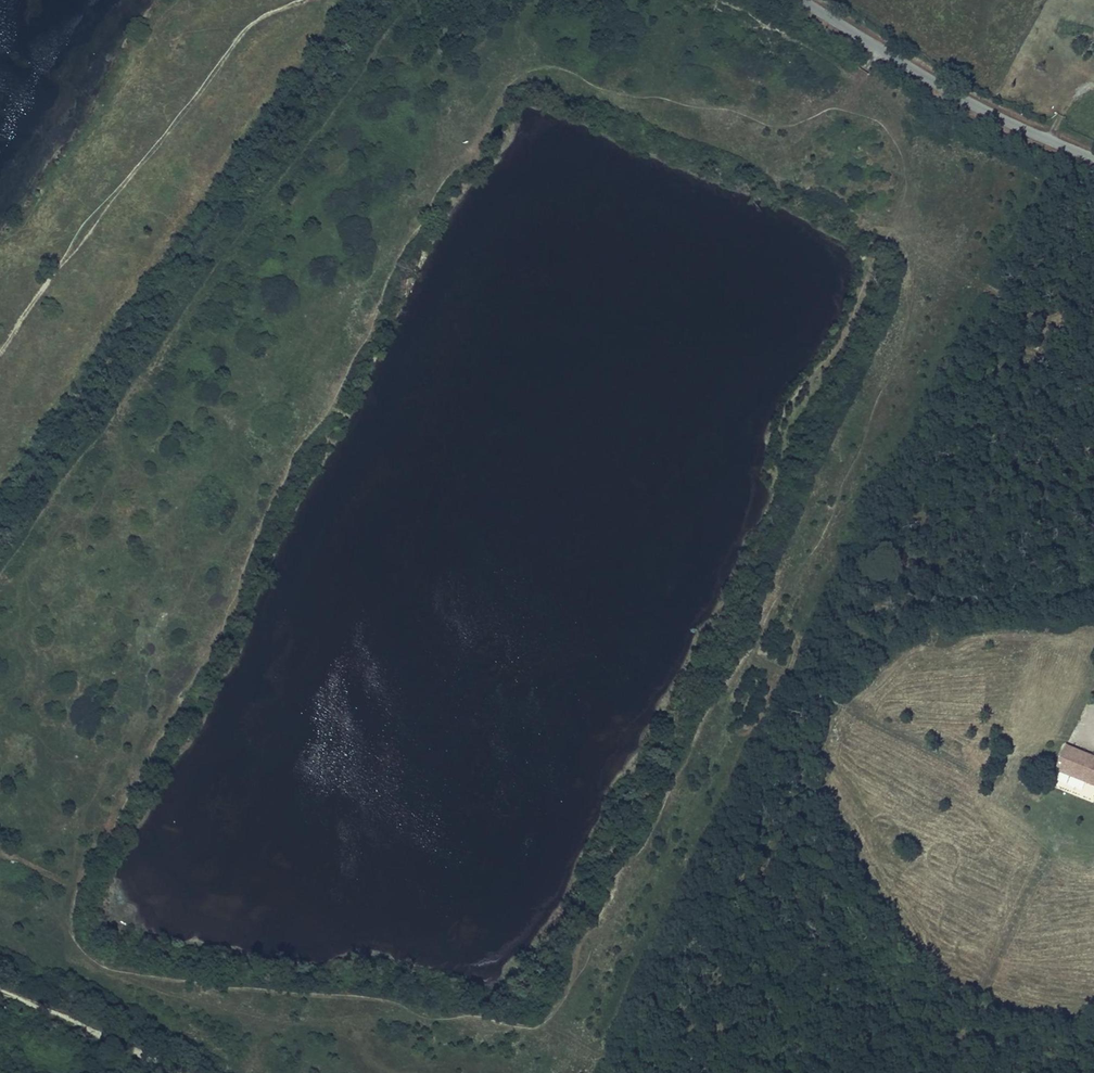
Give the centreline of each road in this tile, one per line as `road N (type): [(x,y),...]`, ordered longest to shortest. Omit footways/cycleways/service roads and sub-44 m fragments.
road 1 (track): [(0,350),(45,282),(257,23),(307,0)]
road 2 (residential): [(807,0),(999,117),(1093,157)]
road 3 (track): [(0,995),(101,1032),(178,1072)]

